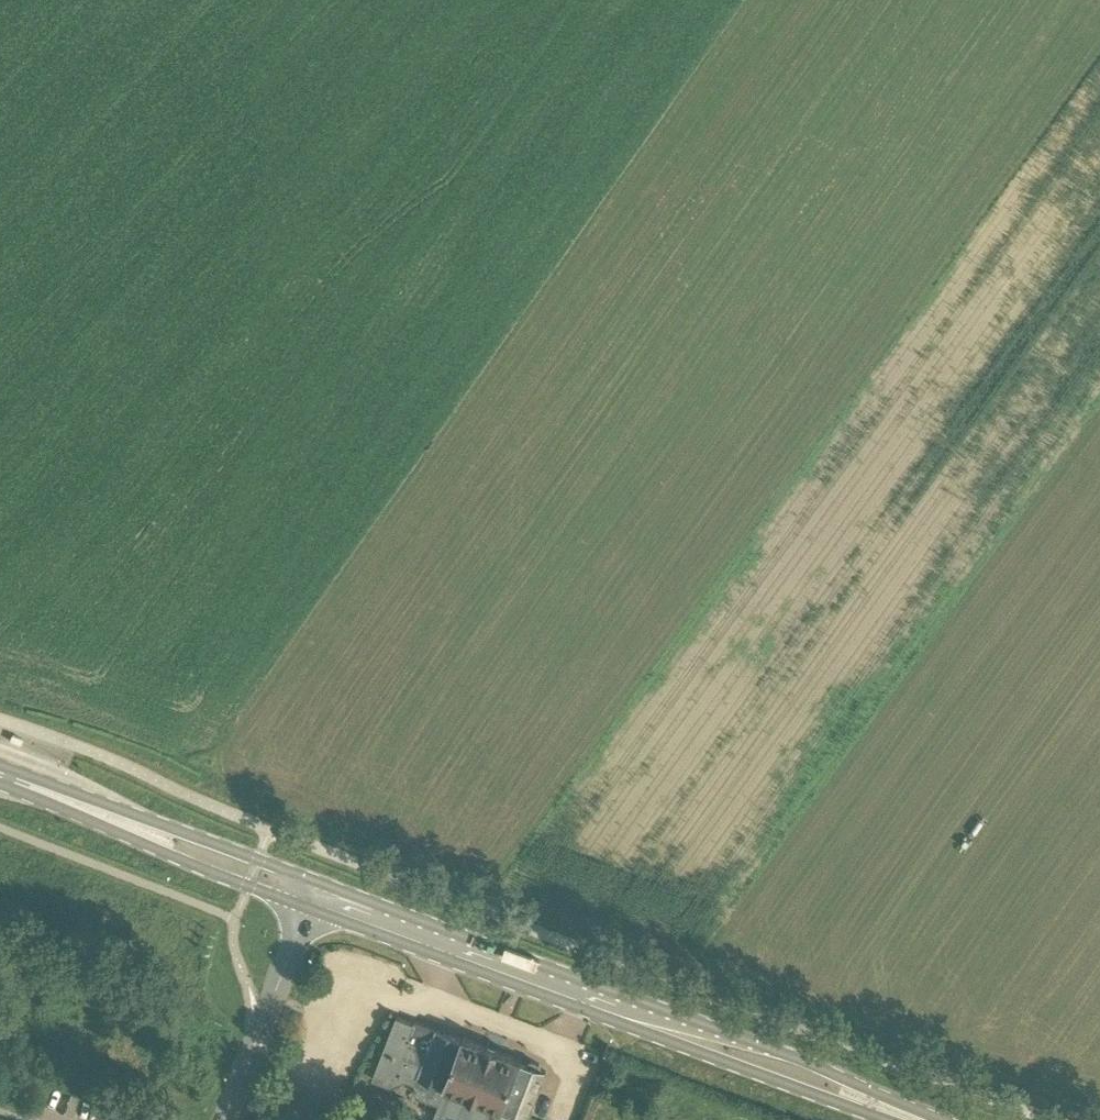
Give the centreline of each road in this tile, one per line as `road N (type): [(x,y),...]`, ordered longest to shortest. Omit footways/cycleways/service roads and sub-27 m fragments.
road 1 (secondary): [(928,1119),(318,898)]
road 2 (secondary): [(306,893),(260,862),(0,769)]
road 3 (secondary): [(0,782),(155,852),(277,896),(306,893)]
road 4 (unclassified): [(221,1119),(318,898)]

